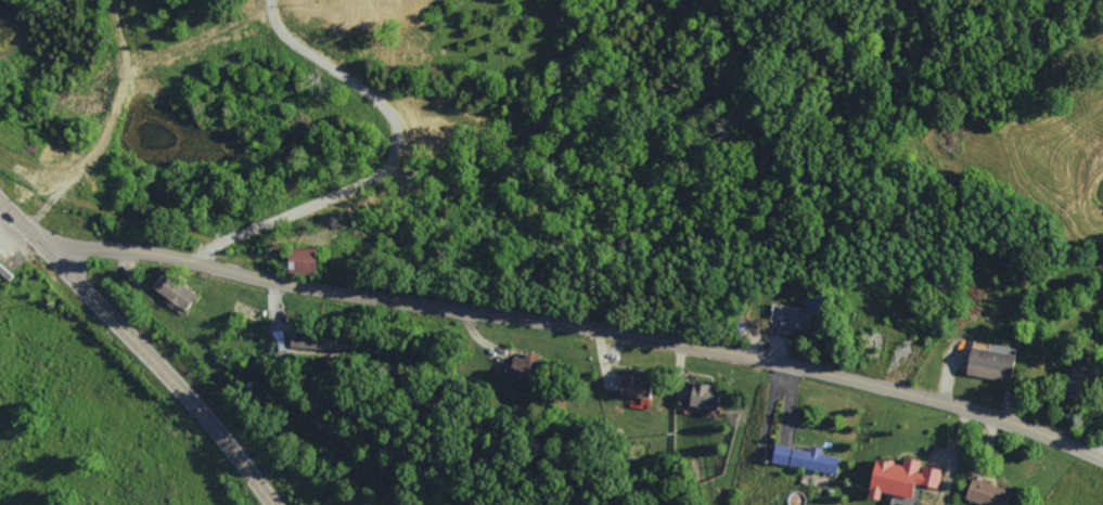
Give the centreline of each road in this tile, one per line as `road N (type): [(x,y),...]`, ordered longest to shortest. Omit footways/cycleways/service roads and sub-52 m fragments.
road 1 (secondary): [(1102,462),(972,412),(670,342),(345,296),(167,257),(46,248)]
road 2 (primary): [(273,504),(183,392),(46,248)]

